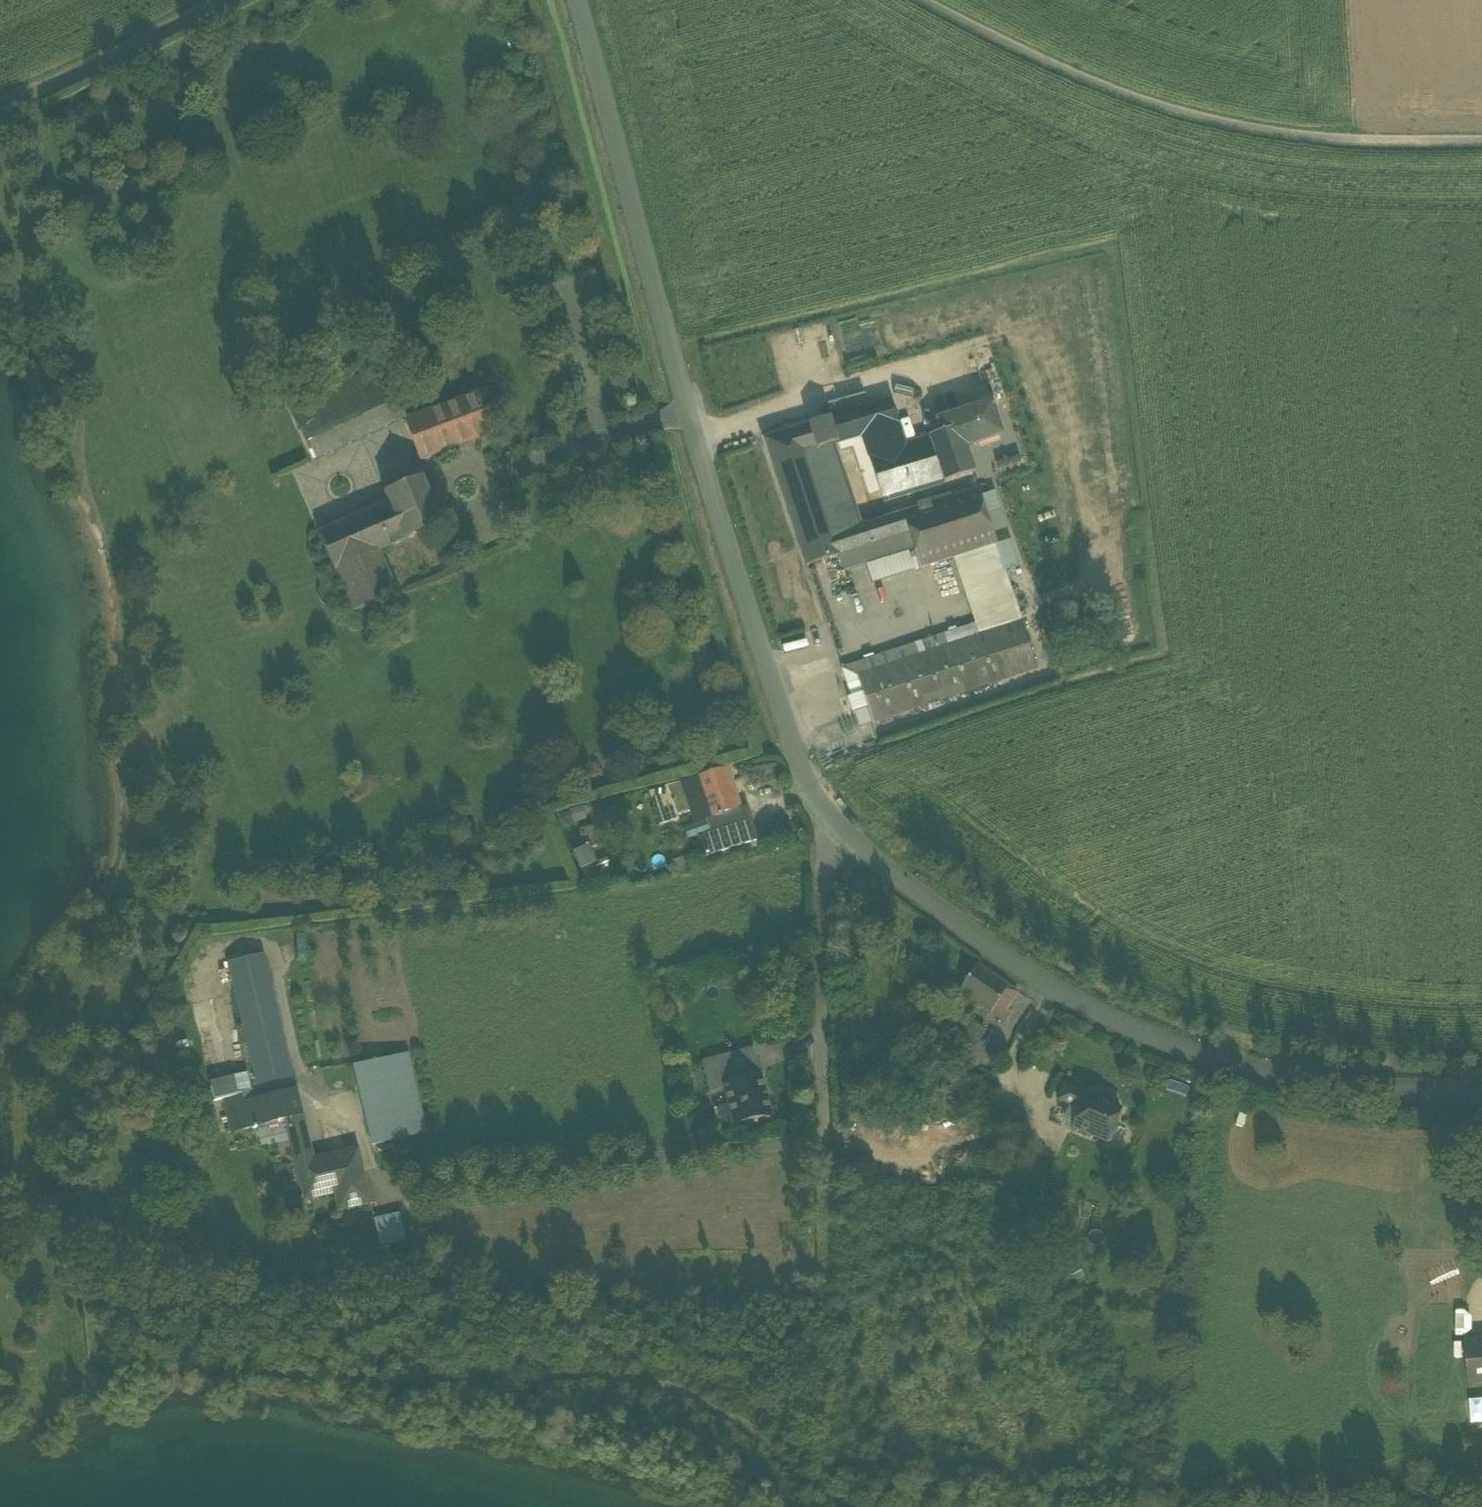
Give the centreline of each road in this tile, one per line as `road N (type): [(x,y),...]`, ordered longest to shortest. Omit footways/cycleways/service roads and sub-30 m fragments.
road 1 (unclassified): [(577,0),(695,439),(807,782),(835,826)]
road 2 (unclassified): [(835,826),(822,873),(827,1140),(393,1194)]
road 3 (unclassified): [(835,826),(996,950),(1101,1014),(1231,1070),(1354,1092),(1481,1098)]
road 4 (track): [(919,0),(1171,116),(1254,135),(1481,140)]
road 5 (residential): [(0,102),(216,0)]

